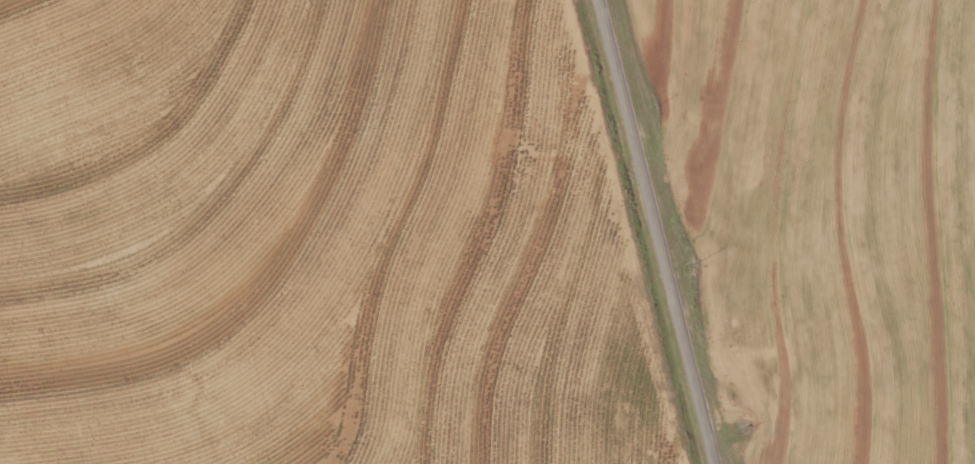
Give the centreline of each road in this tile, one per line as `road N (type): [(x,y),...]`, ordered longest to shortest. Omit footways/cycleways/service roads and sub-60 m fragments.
road 1 (tertiary): [(711,463),(596,0)]

